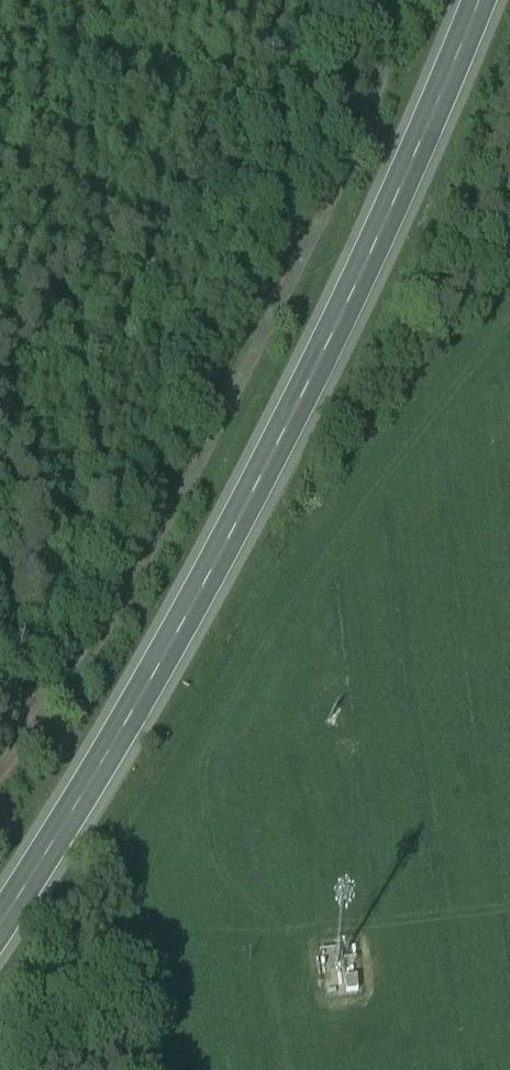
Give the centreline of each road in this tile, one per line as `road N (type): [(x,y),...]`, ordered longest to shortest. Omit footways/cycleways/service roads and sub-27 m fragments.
road 1 (primary): [(0,919),(74,808),(226,542),(427,132),(480,0)]
road 2 (track): [(0,595),(25,742)]

